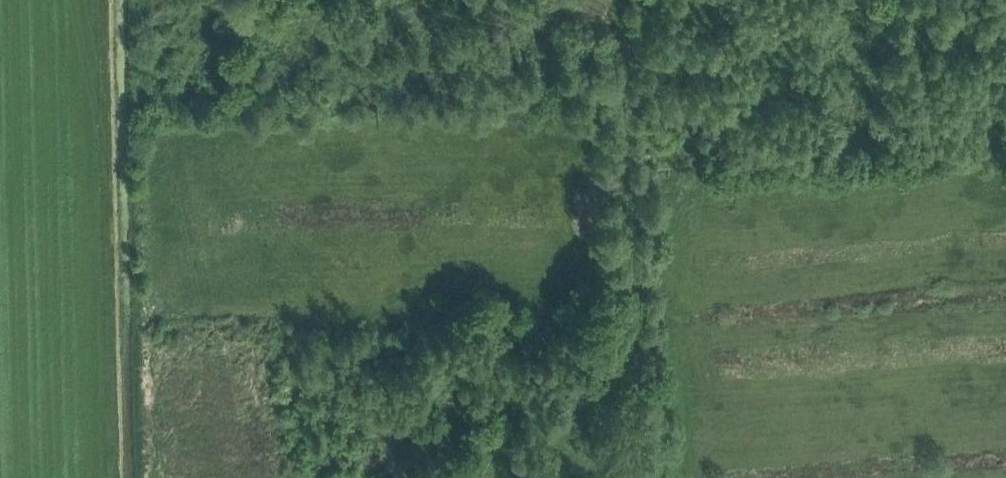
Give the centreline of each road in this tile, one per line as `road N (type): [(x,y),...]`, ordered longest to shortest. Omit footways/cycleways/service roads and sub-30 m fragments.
road 1 (track): [(640,477),(629,0)]

